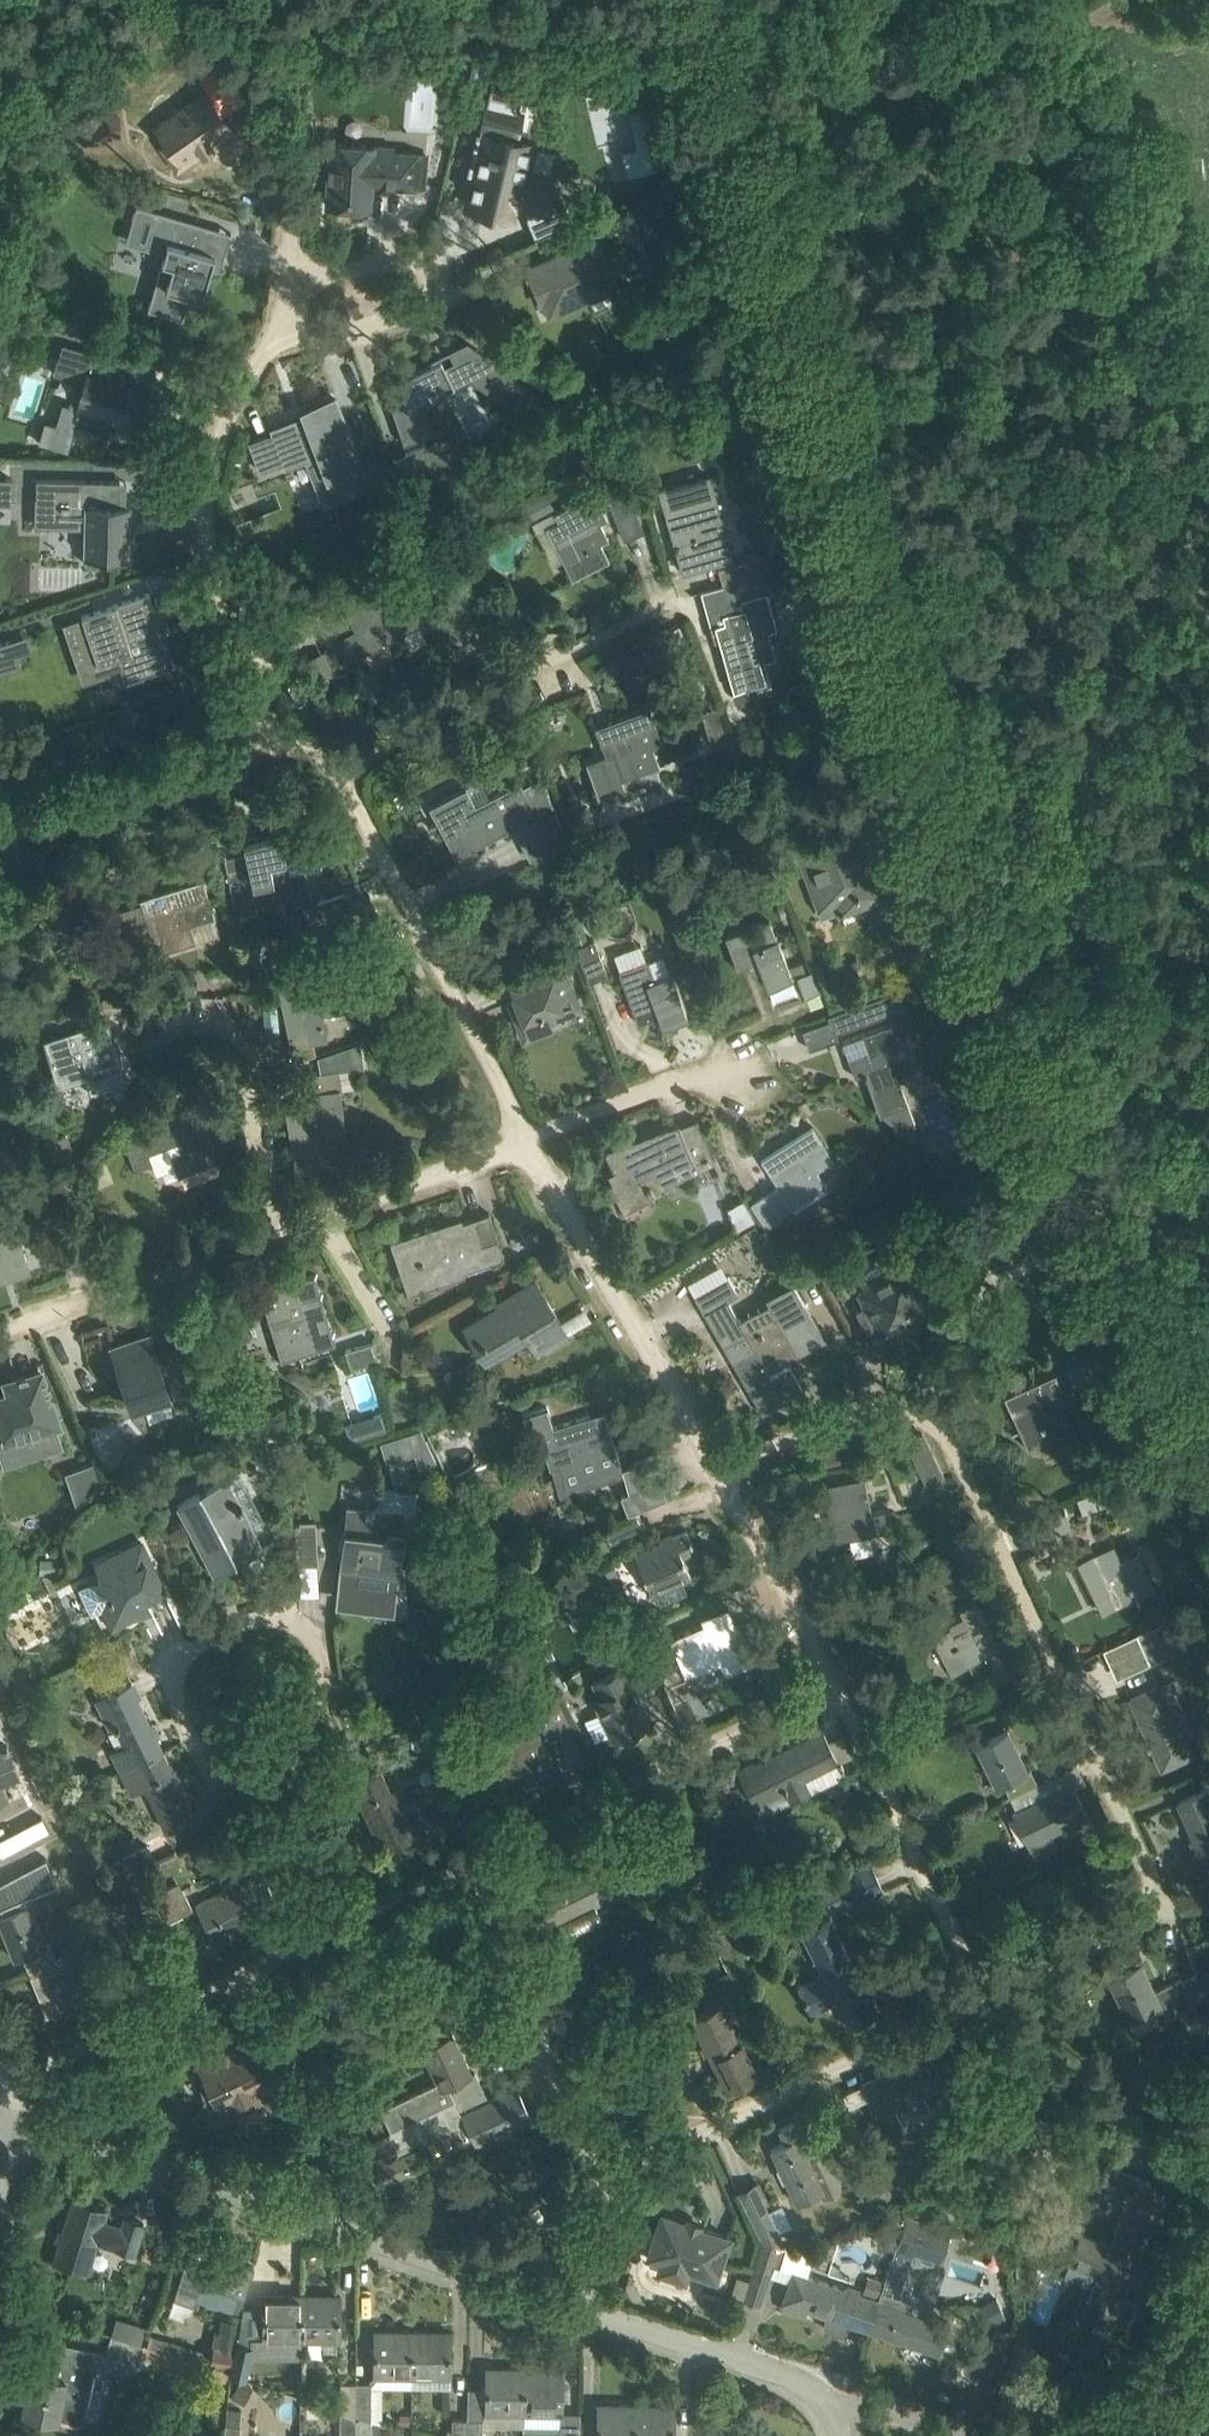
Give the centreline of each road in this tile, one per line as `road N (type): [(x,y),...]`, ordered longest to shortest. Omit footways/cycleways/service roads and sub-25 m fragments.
road 1 (unclassified): [(1208,1526),(1073,1176),(962,923),(887,710),(701,0)]
road 2 (residential): [(986,1996),(1164,1909),(943,1429),(930,1412),(905,1406),(717,1466)]
road 3 (residential): [(570,2306),(10,2126)]
road 4 (residential): [(284,1763),(253,1764),(201,1745),(172,1690),(182,1662),(219,1633),(277,1612),(308,1640),(321,1690),(306,1733)]
road 5 (residential): [(610,2191),(644,2160),(986,1996)]
road 6 (residential): [(278,338),(225,417),(208,477),(209,539),(223,596),(250,648),(262,731)]
road 7 (residential): [(339,772),(527,1141)]
road 8 (residential): [(472,1863),(834,1686)]
road 9 (residential): [(4,2086),(359,1916)]
road 10 (residential): [(527,1141),(717,1466)]
road 11 (residential): [(339,772),(514,667),(575,650),(663,609)]
road 12 (residential): [(610,2191),(589,2162),(472,1863)]
road 13 (residential): [(278,338),(433,304),(446,290),(446,273),(417,259),(389,257),(294,289)]
road 14 (residential): [(834,1686),(986,1996)]
road 15 (residential): [(837,2415),(803,2383),(570,2306)]
road 16 (residential): [(0,1328),(272,1231)]
road 17 (residential): [(0,833),(229,756),(262,731)]
road 18 (residential): [(272,1231),(527,1141)]
road 19 (residential): [(717,1466),(834,1686)]
road 20 (residential): [(272,1231),(223,1000)]
road 21 (track): [(846,85),(966,48),(1058,0)]
road 22 (residential): [(527,1141),(736,1064)]
road 23 (residential): [(284,1763),(359,1916)]
road 24 (unclassified): [(1146,2435),(1208,2279)]
road 25 (residential): [(961,2435),(876,2409),(837,2415)]
road 26 (residential): [(359,1916),(472,1863)]
road 27 (residential): [(570,2306),(610,2191)]

